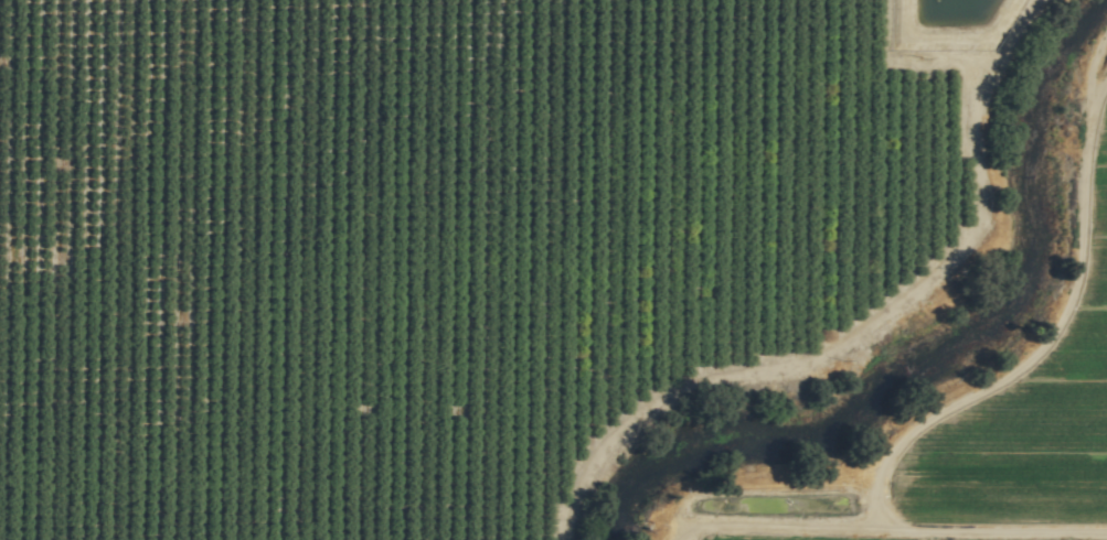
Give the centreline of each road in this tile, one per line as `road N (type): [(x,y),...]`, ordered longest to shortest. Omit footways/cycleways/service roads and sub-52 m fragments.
road 1 (track): [(1106,530),(696,527),(683,539)]

